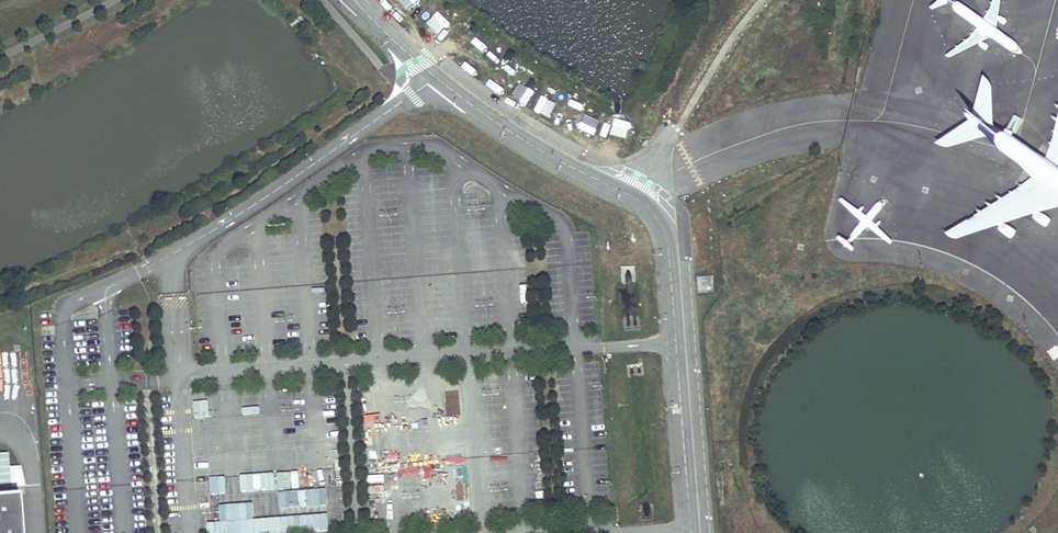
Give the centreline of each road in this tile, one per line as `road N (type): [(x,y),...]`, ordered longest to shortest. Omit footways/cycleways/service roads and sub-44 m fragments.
road 1 (tertiary): [(354,0),(426,77),(555,159),(633,193),(661,224),(690,532)]

